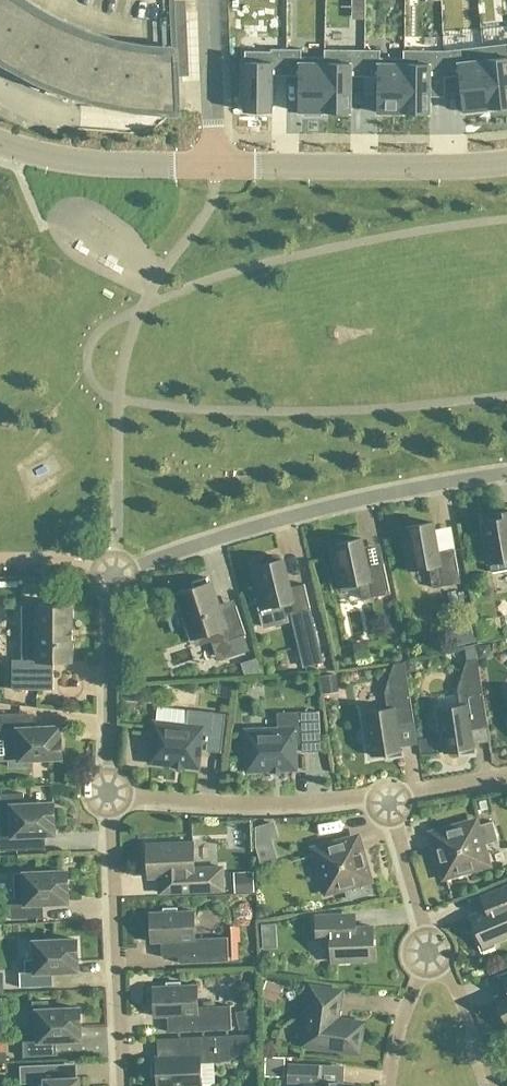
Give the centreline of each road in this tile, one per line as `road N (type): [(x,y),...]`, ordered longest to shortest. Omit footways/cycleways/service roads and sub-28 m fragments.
road 1 (unclassified): [(113,579),(312,516),(506,478)]
road 2 (unclassified): [(216,170),(506,167)]
road 3 (residential): [(121,1085),(108,799)]
road 4 (residential): [(108,799),(252,809),(391,801)]
road 5 (residential): [(108,799),(113,579)]
road 6 (unclassified): [(0,147),(111,169),(216,170)]
road 7 (residential): [(216,170),(205,0)]
road 8 (residential): [(0,89),(69,120),(136,123),(152,110)]
road 9 (residential): [(429,959),(391,801)]
road 10 (residential): [(497,1085),(470,1016),(429,959)]
road 11 (residential): [(429,959),(407,1011),(392,1085)]

